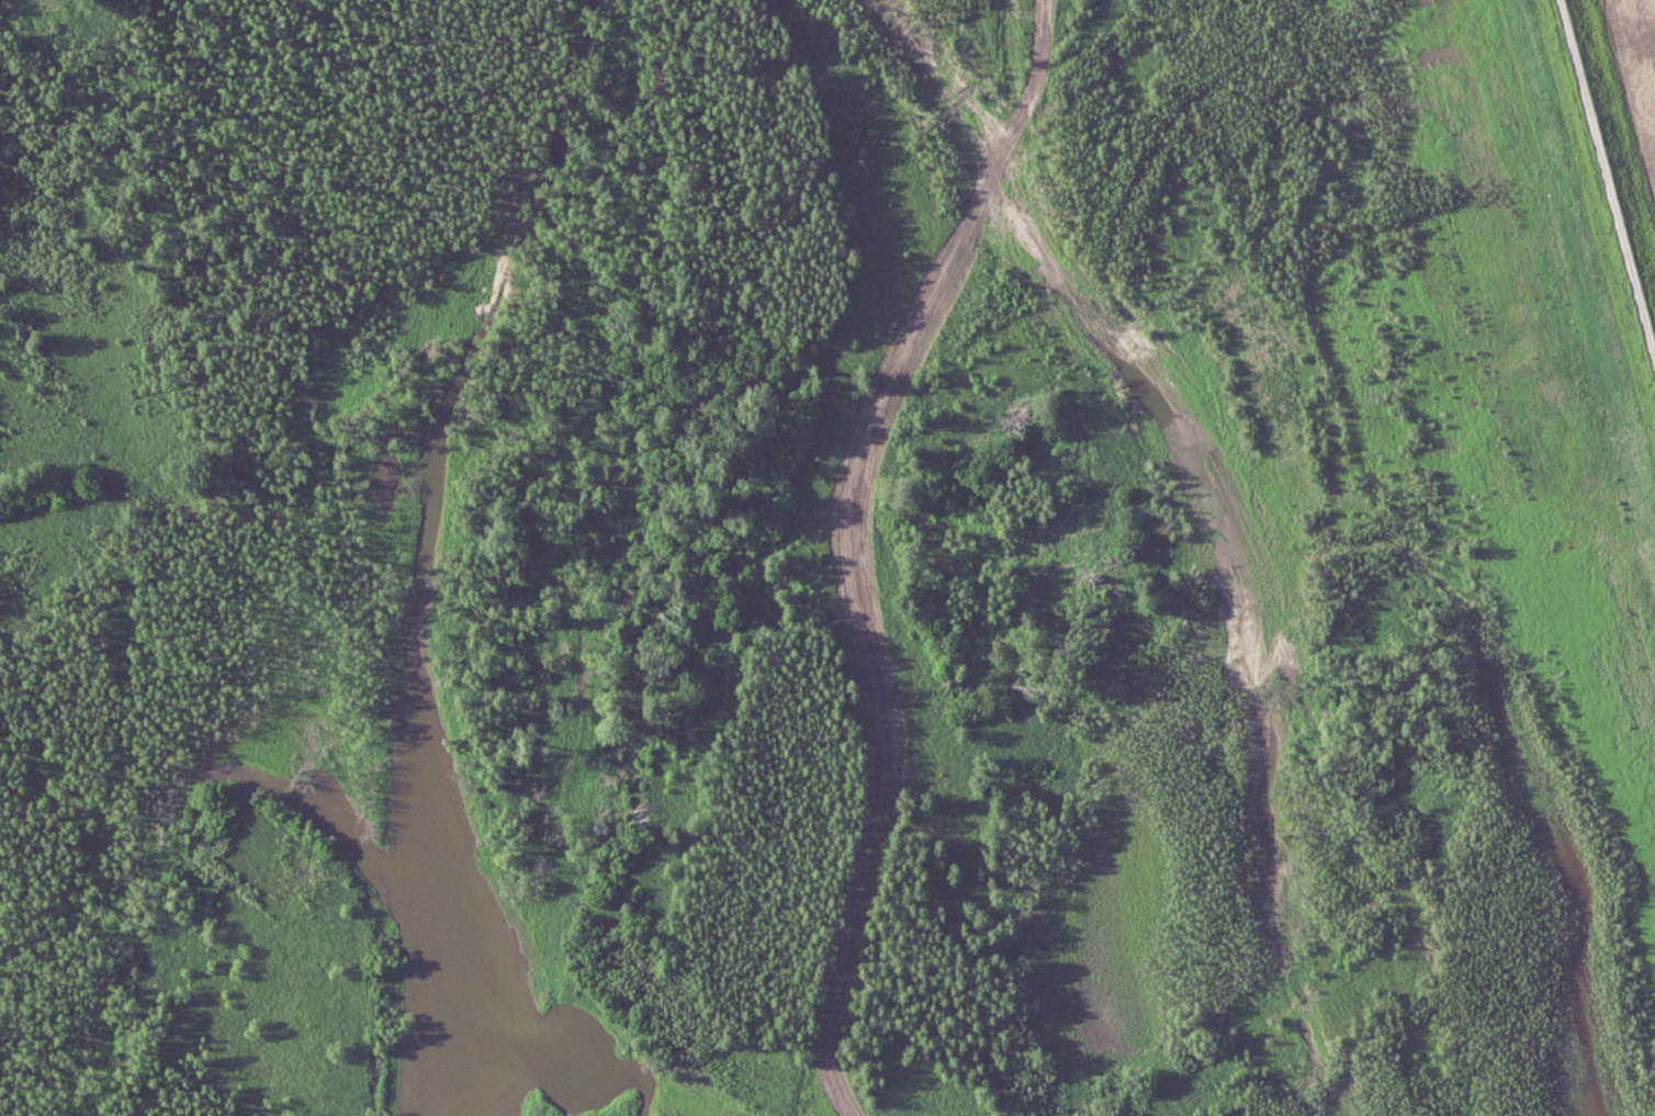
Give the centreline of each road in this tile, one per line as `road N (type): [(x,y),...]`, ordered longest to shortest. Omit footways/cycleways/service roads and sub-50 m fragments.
road 1 (track): [(1560,0),(1654,362)]

